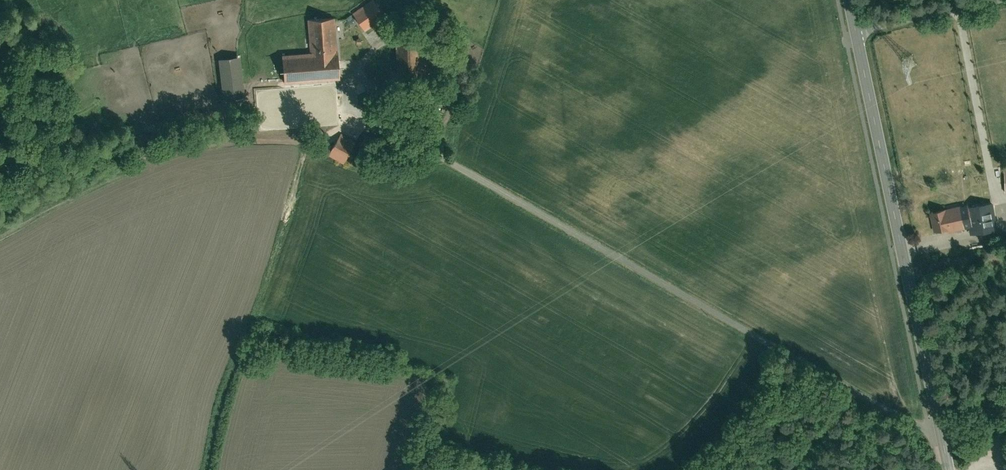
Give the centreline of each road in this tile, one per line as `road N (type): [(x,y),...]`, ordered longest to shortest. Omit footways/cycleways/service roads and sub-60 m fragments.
road 1 (tertiary): [(853,31),(947,469)]
road 2 (unclassified): [(996,0),(853,31)]

